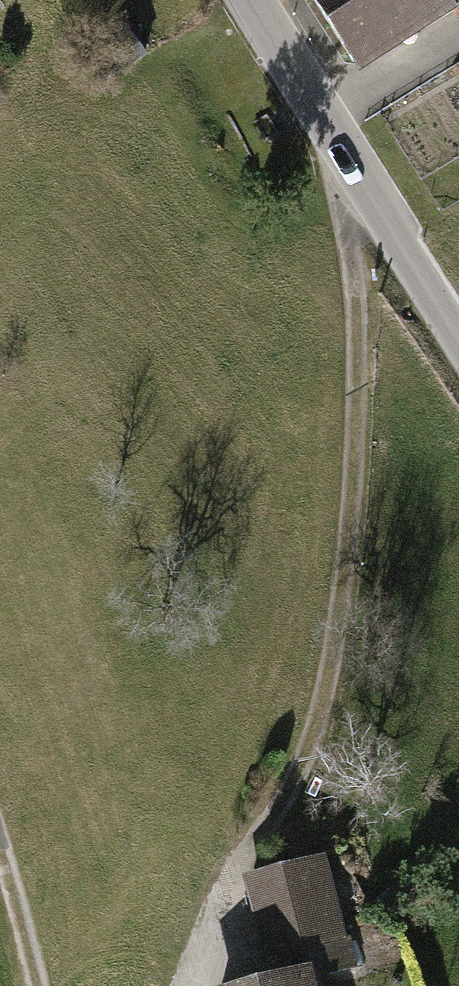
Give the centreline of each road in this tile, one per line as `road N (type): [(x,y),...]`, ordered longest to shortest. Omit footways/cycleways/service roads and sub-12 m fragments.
road 1 (track): [(188,985),(233,867),(285,808),(321,720),(351,535),(358,344),(350,209),(361,176)]
road 2 (unclassified): [(251,0),(458,331)]
road 3 (track): [(324,116),(458,33)]
road 4 (track): [(39,985),(0,838)]

